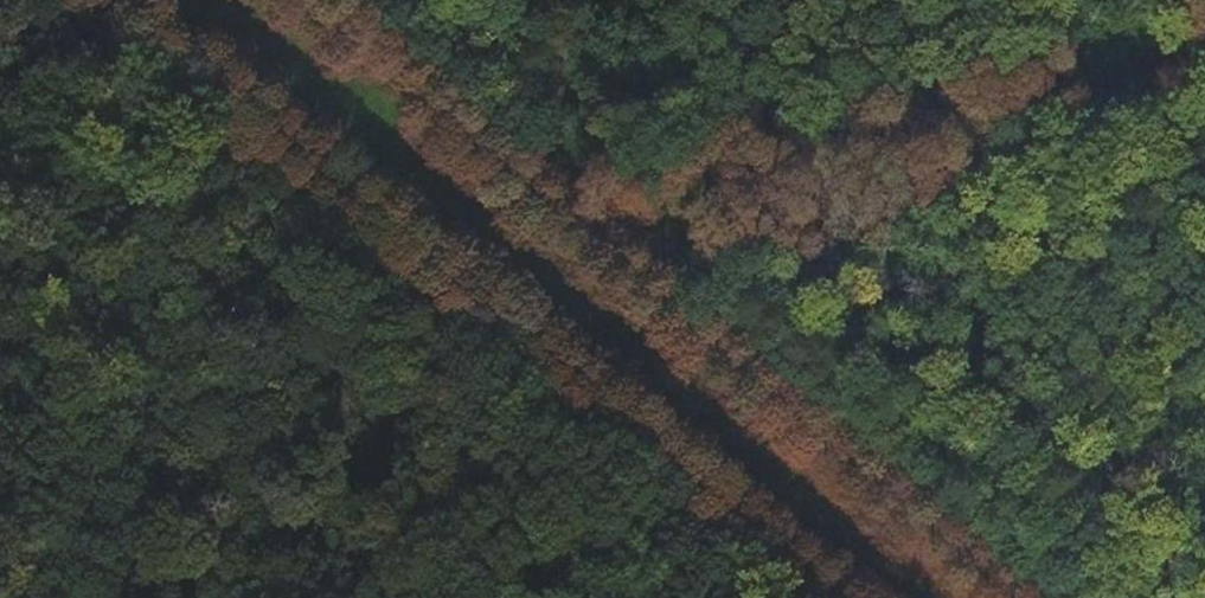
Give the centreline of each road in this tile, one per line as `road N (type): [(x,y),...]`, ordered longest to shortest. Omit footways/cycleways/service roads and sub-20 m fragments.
road 1 (unclassified): [(106,0),(814,597)]
road 2 (unclassified): [(1014,597),(312,0)]
road 3 (track): [(1204,32),(578,226)]
road 4 (track): [(385,597),(396,569),(515,405),(550,375)]
road 5 (track): [(576,0),(578,226)]

